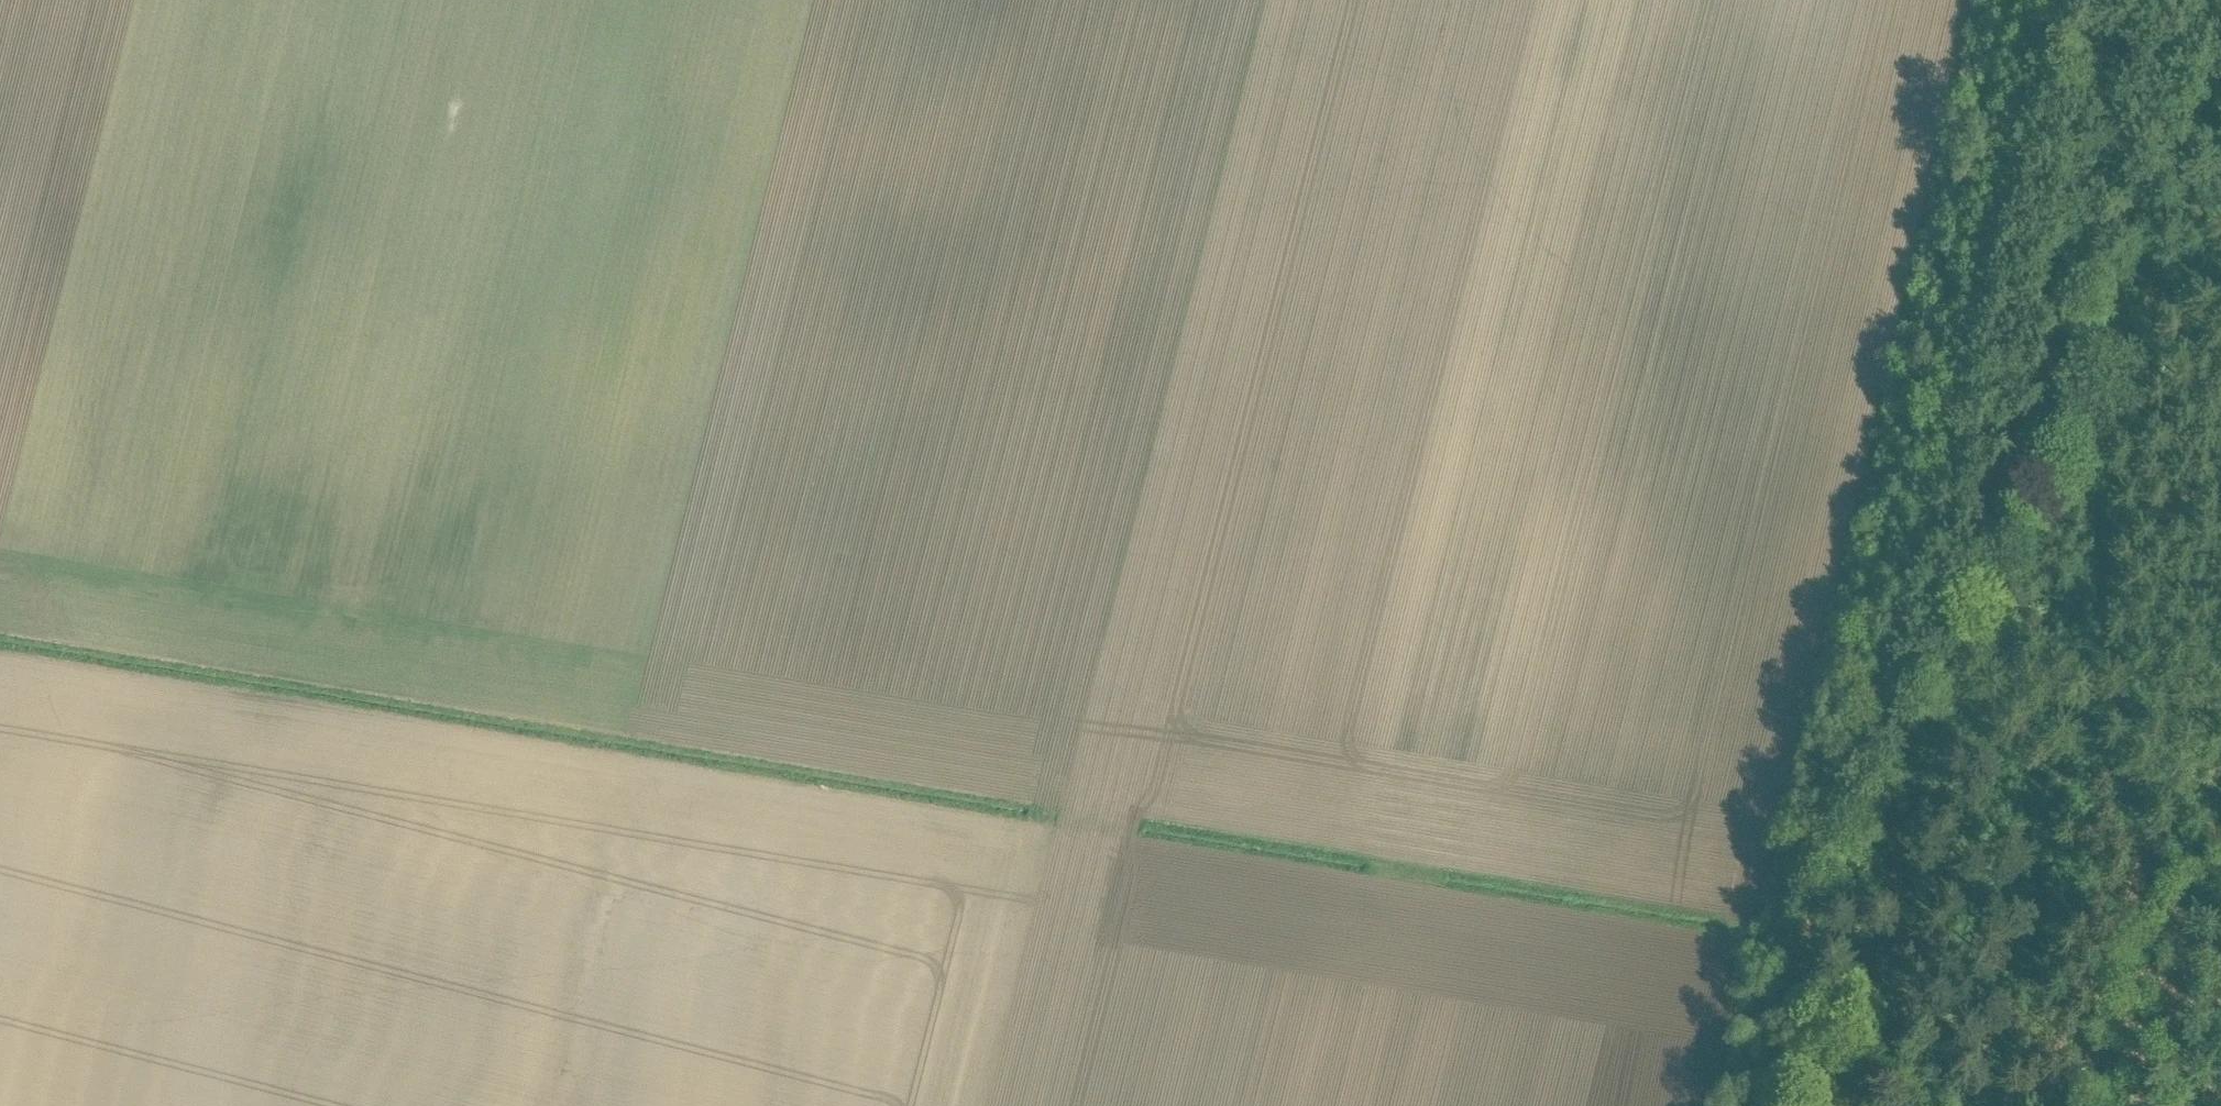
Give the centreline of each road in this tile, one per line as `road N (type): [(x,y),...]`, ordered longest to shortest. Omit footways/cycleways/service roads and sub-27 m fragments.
road 1 (track): [(2165,856),(2062,464),(2220,188)]
road 2 (track): [(2092,1105),(2147,890),(2173,840),(2220,815)]

